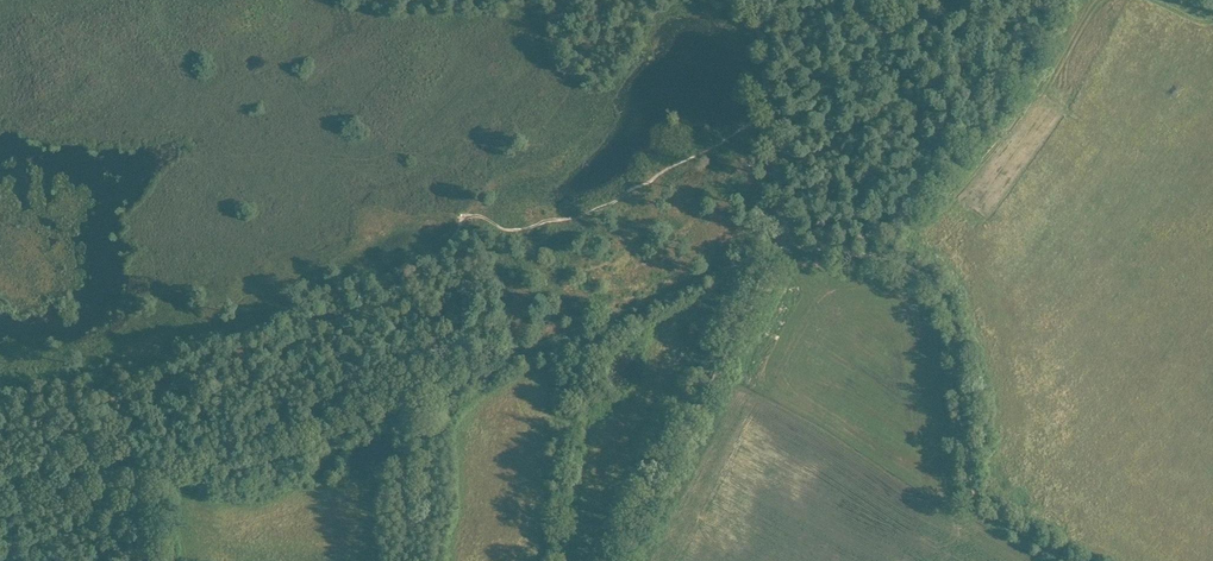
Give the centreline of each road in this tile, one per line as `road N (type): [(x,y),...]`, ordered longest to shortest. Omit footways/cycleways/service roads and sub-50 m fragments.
road 1 (track): [(786,241),(262,460),(159,473)]
road 2 (track): [(786,241),(896,260),(930,278),(952,321),(973,493),(989,514),(1069,560)]
road 3 (track): [(771,114),(786,241)]

